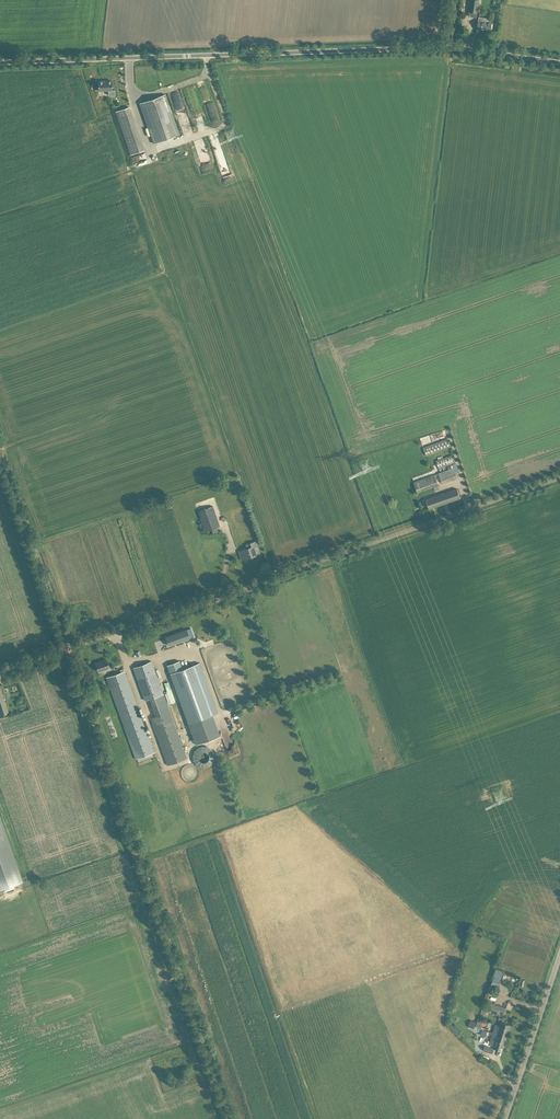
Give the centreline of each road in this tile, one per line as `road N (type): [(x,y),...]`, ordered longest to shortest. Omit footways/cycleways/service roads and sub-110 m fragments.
road 1 (track): [(0,455),(228,1118)]
road 2 (unclassified): [(0,672),(559,479)]
road 3 (unclassified): [(0,64),(449,49),(559,65)]
road 4 (unclassified): [(506,1118),(559,958)]

